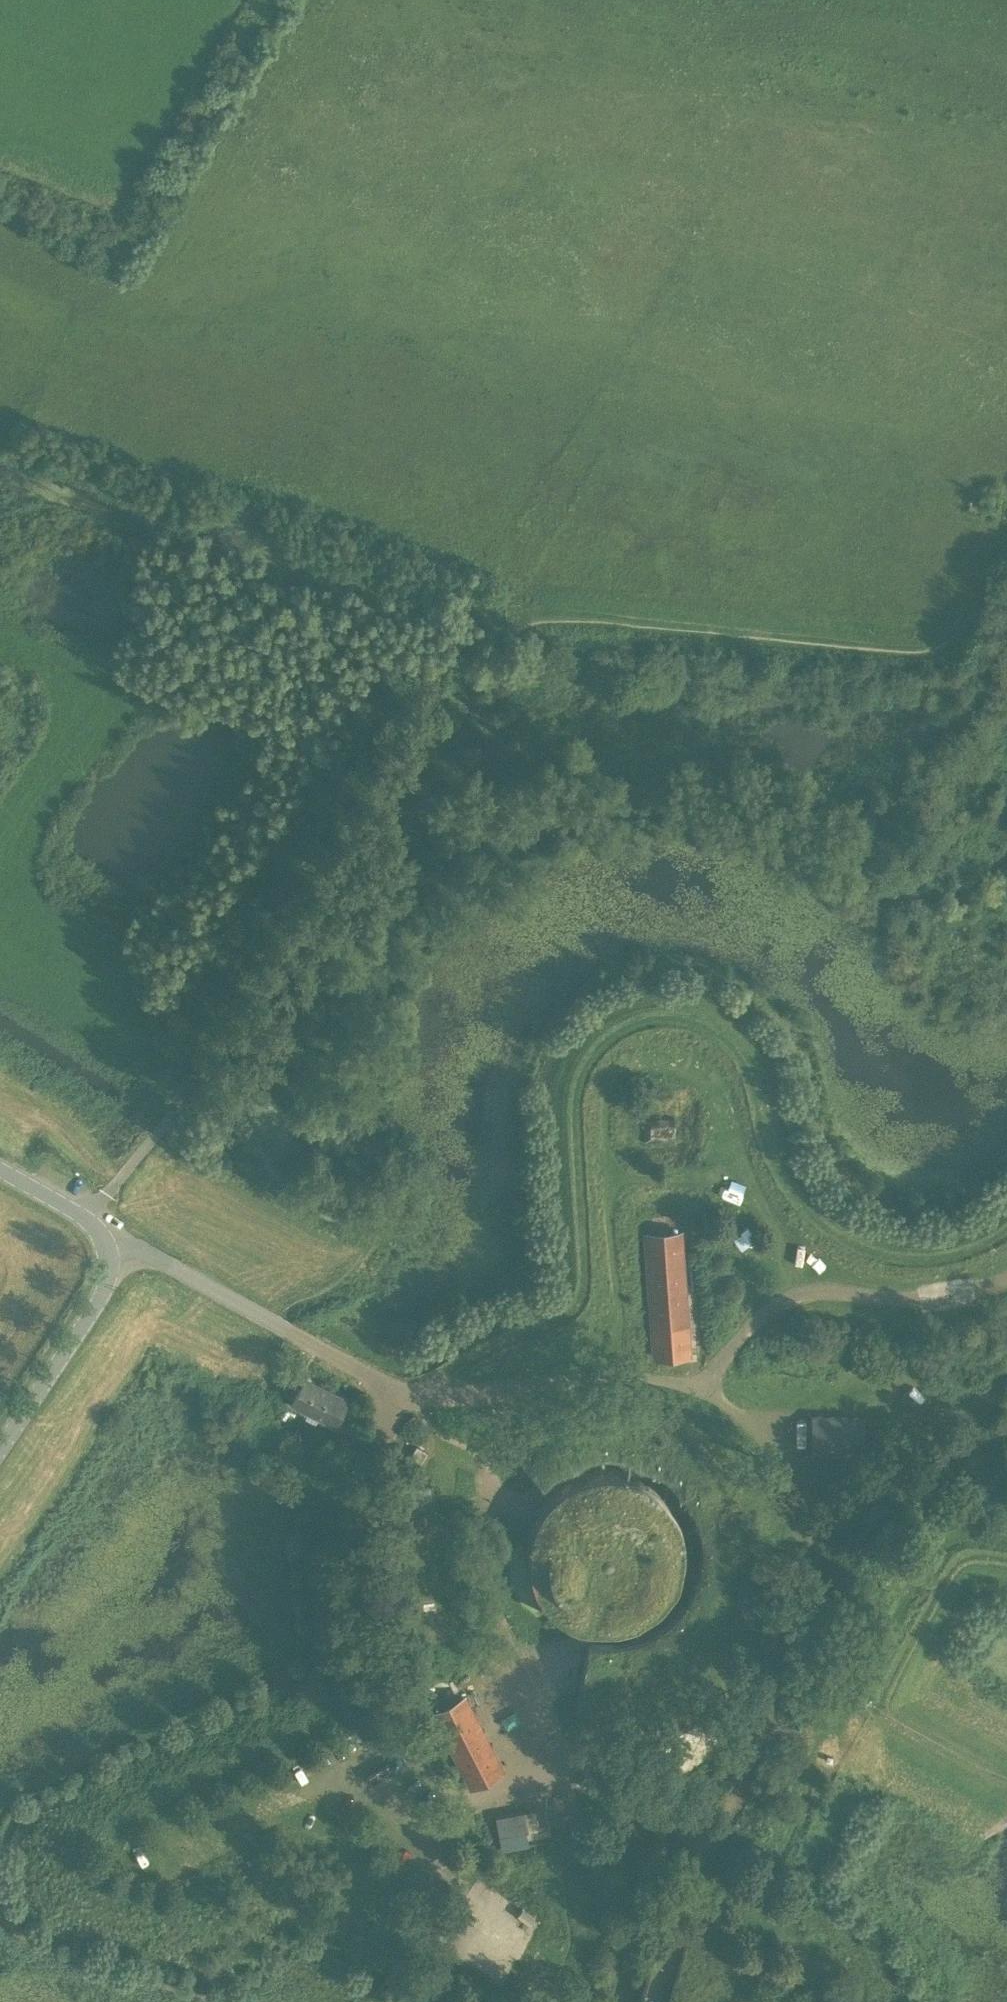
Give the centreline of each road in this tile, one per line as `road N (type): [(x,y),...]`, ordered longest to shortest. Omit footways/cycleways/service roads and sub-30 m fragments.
road 1 (track): [(401,1398),(439,1370),(565,1313),(582,1293),(575,1096),(583,1066),(607,1037),(642,1019),(679,1016),(718,1032),(741,1055),(774,1161),(794,1195),(842,1238),(877,1252),(929,1256),(986,1244)]
road 2 (unclassified): [(0,1450),(106,1289),(108,1245)]
road 3 (track): [(1006,1561),(961,1558),(871,1709)]
road 4 (track): [(0,1088),(45,1113),(112,1187)]
road 5 (unclassified): [(0,1168),(86,1216),(108,1245)]

